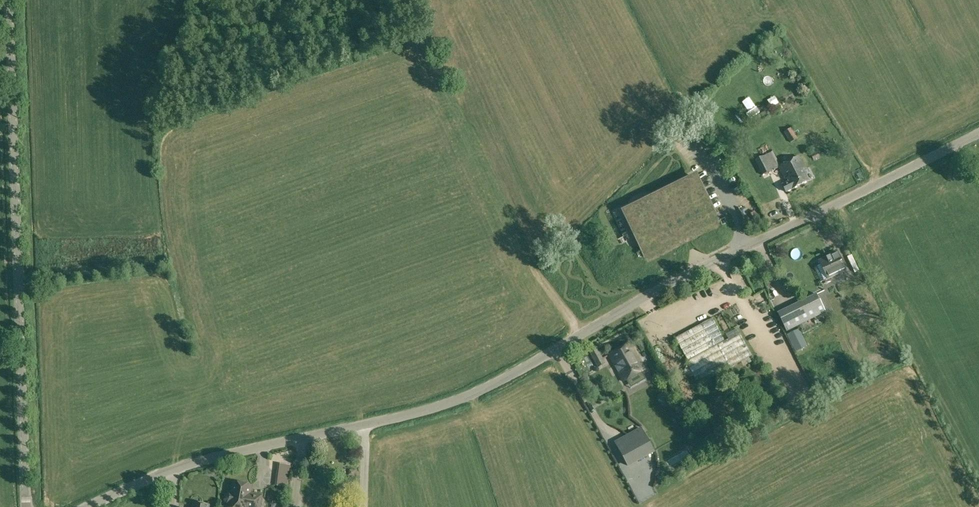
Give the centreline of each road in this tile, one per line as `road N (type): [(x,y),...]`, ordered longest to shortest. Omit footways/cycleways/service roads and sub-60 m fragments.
road 1 (unclassified): [(85,506),(190,463),(459,399),(686,275),(978,134)]
road 2 (unclassified): [(26,506),(9,0)]

